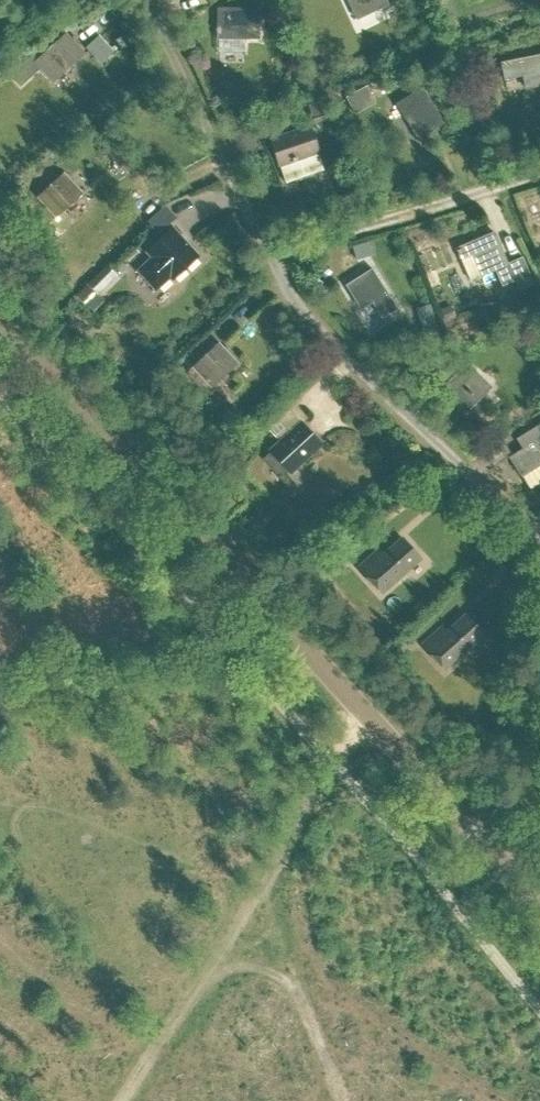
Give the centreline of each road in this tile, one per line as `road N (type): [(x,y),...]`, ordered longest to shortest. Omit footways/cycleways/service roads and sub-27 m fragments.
road 1 (tertiary): [(504,854),(465,822),(0,317)]
road 2 (residential): [(539,545),(300,311),(142,0)]
road 3 (track): [(124,1100),(211,974),(258,968),(296,986),(343,1100)]
road 4 (track): [(268,255),(539,166)]
road 5 (track): [(0,696),(119,687),(271,693)]
road 6 (track): [(211,974),(329,769)]

